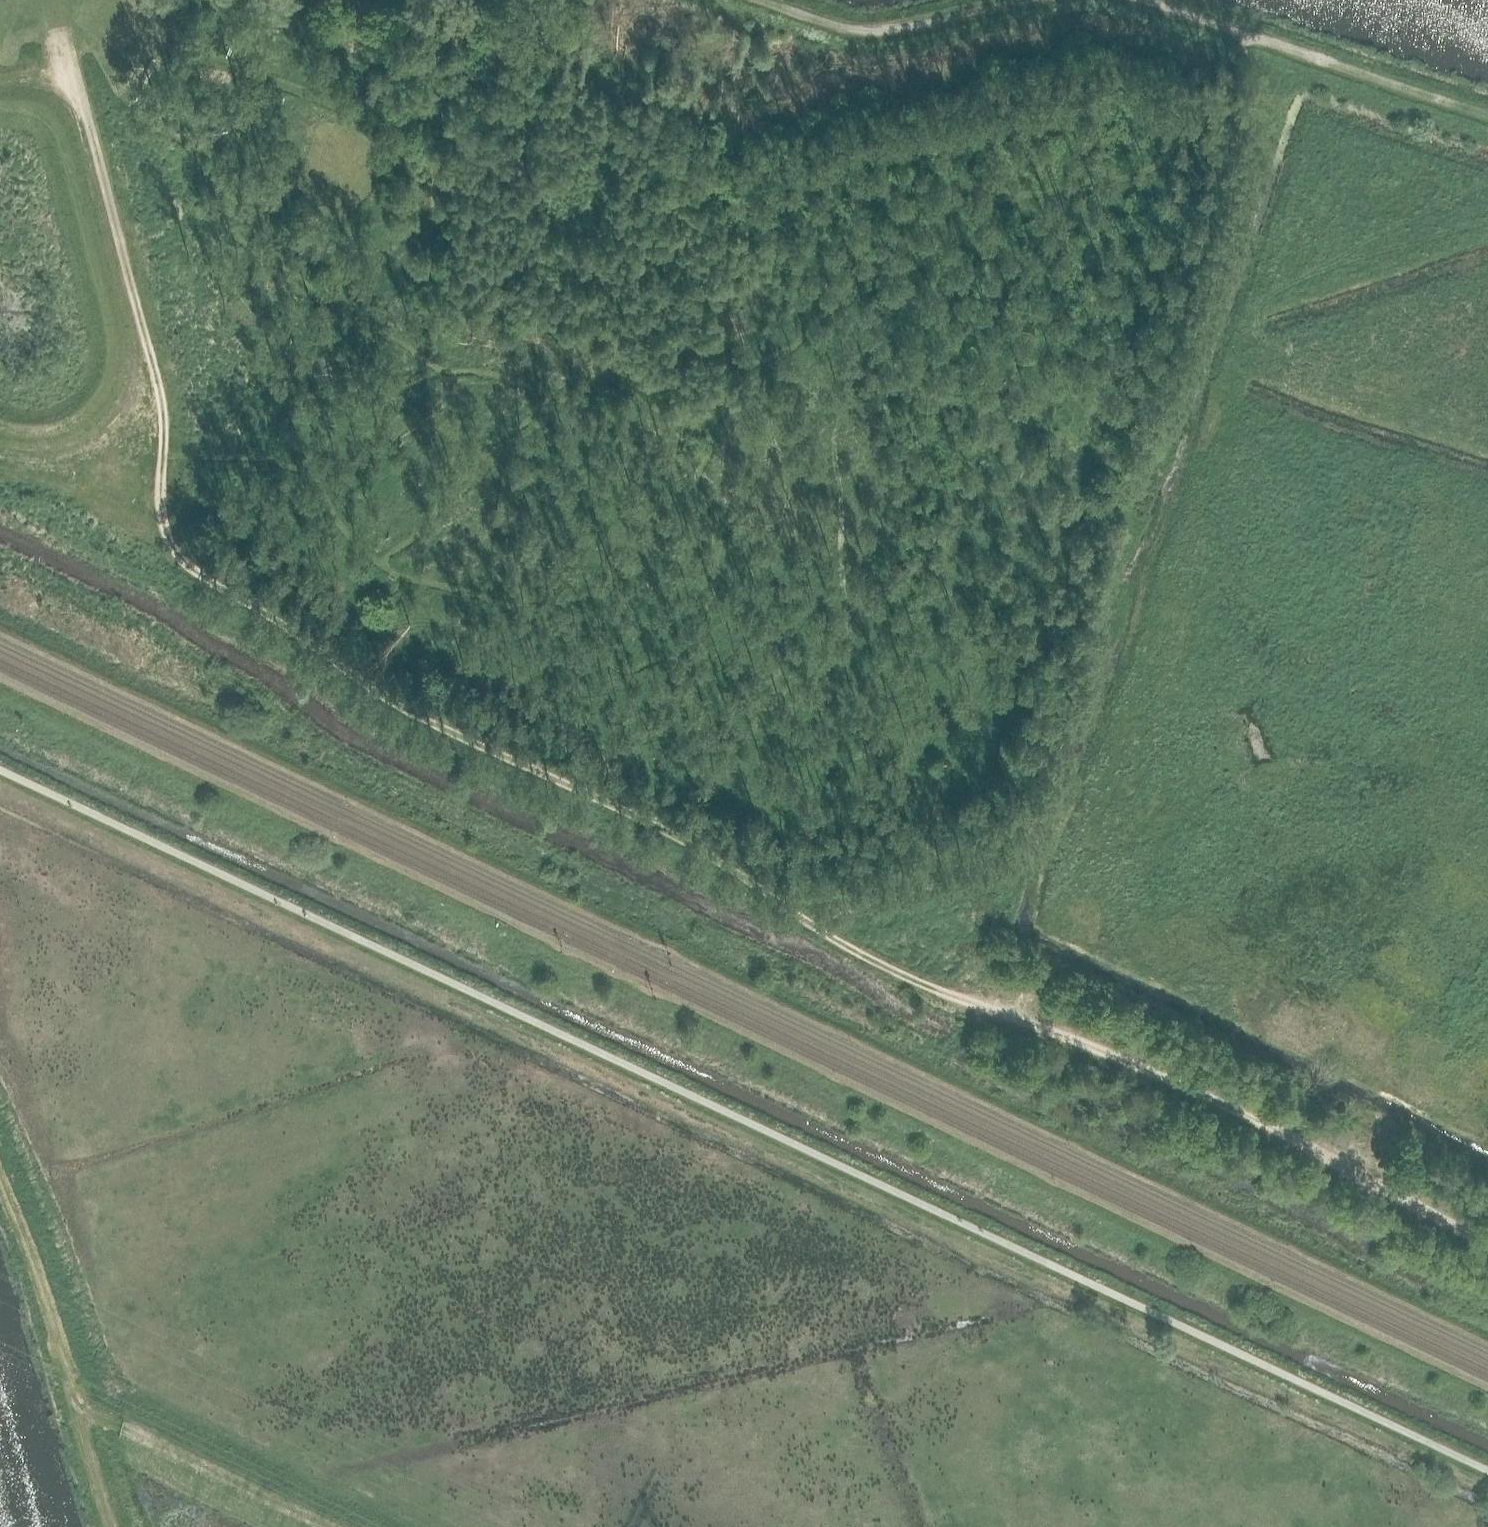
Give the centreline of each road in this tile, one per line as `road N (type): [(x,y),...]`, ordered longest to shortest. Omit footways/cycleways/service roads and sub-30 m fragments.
road 1 (track): [(48,0),(77,70),(161,395),(158,519),(191,567),(378,698),(690,844),(888,973),(1153,1076),(1487,1244)]
road 2 (track): [(114,1526),(0,1179)]

